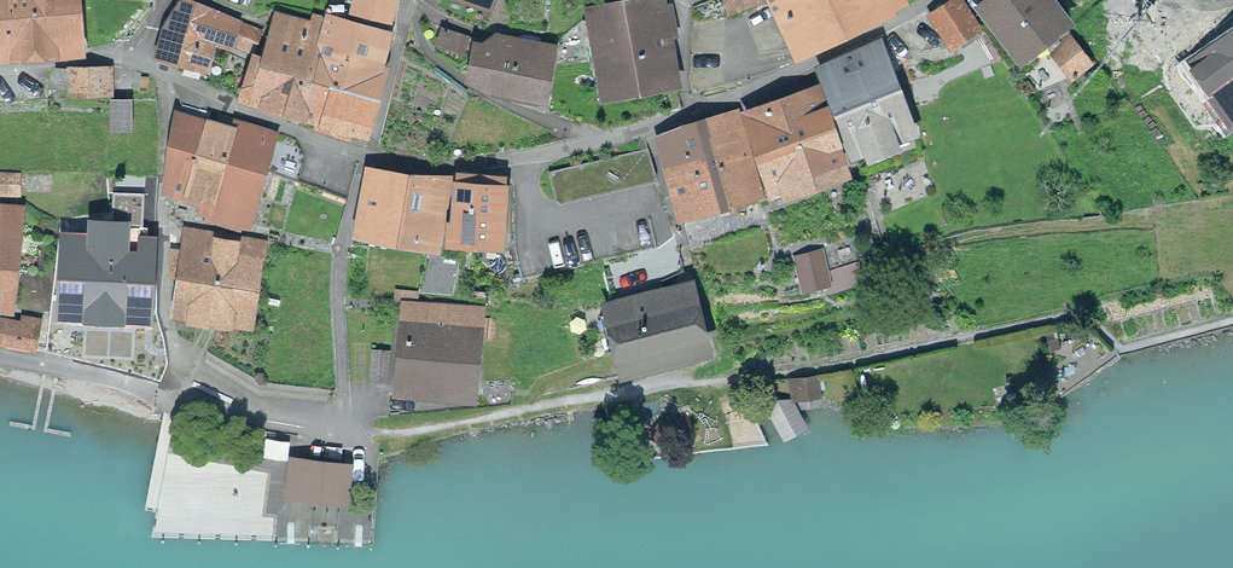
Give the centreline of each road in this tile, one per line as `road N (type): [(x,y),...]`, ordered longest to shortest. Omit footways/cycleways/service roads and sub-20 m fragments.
road 1 (residential): [(932,0),(690,115),(596,141),(456,167),(369,154)]
road 2 (residential): [(183,393),(347,433),(337,282),(369,154)]
road 3 (residential): [(183,393),(166,313),(165,99),(138,52)]
road 4 (residential): [(369,154),(250,109),(138,52)]
road 5 (residential): [(0,353),(183,393)]
road 6 (residential): [(138,52),(0,66)]

